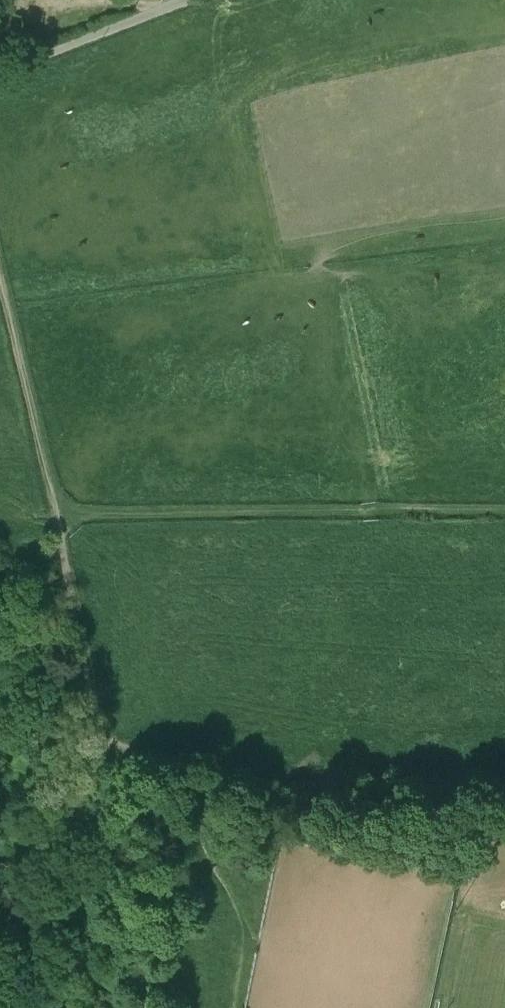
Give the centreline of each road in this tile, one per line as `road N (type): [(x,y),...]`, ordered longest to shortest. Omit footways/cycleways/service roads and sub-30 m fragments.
road 1 (residential): [(0,68),(171,0)]

